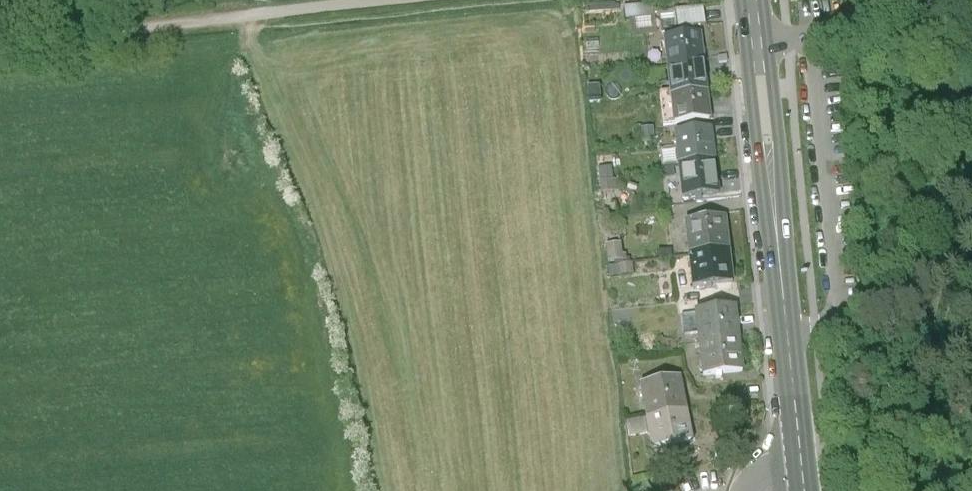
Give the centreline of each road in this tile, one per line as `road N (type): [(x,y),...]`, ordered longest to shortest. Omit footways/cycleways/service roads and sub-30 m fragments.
road 1 (primary): [(802,490),(751,0)]
road 2 (track): [(971,5),(811,38)]

